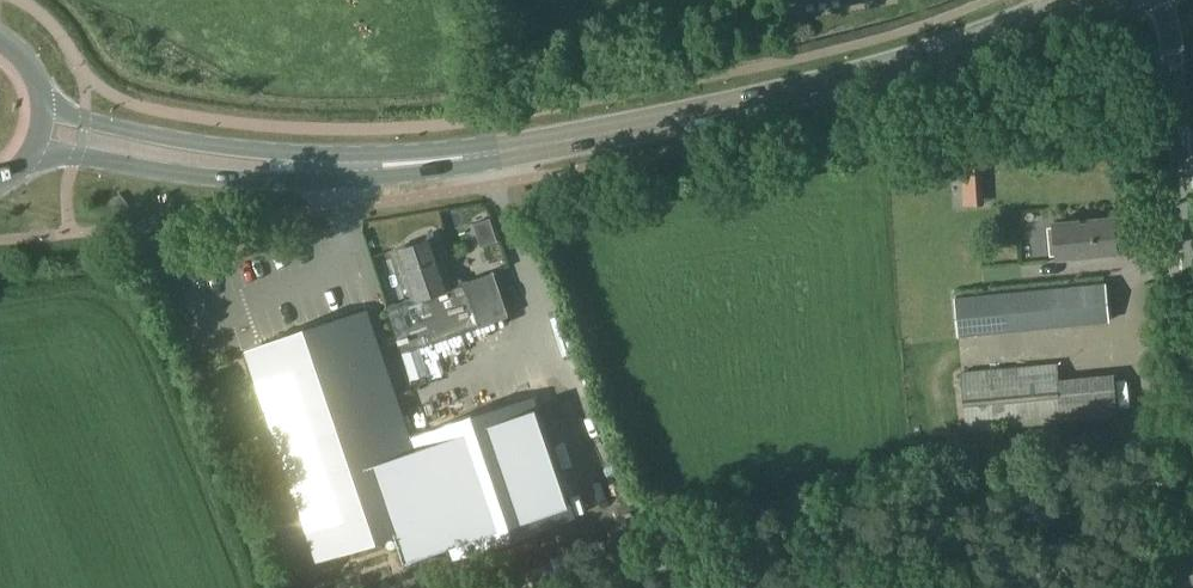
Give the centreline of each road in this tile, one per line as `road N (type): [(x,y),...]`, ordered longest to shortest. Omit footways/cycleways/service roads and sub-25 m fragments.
road 1 (secondary): [(340,166),(413,164),(686,120),(841,82),(1071,0)]
road 2 (unclassified): [(1192,415),(1163,0)]
road 3 (secondary): [(34,149),(252,179),(340,166)]
road 4 (secondary): [(340,166),(43,108)]

